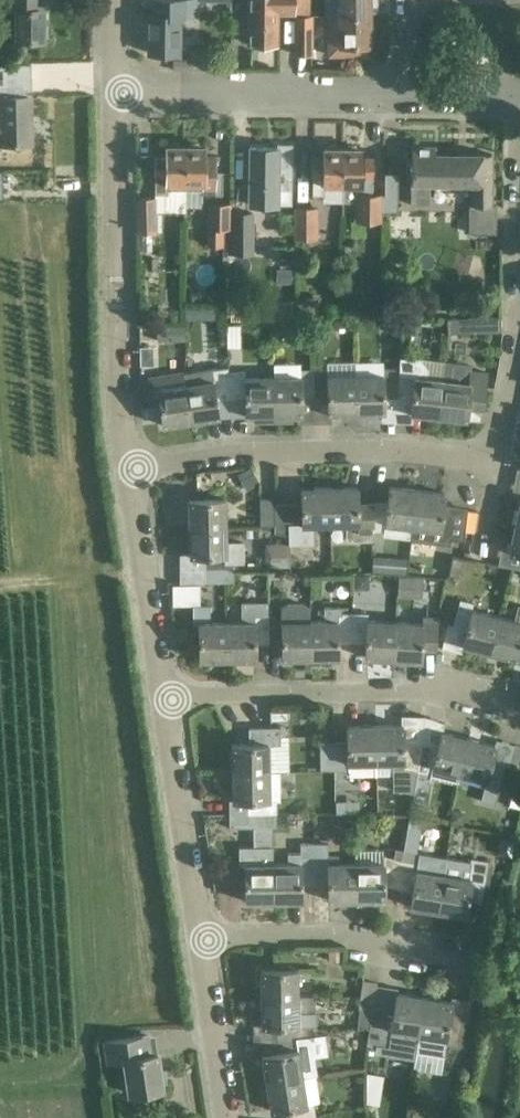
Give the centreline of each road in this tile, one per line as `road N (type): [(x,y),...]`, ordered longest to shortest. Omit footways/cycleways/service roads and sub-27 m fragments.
road 1 (unclassified): [(130,468),(118,385),(118,90)]
road 2 (residential): [(130,468),(237,454),(386,450),(496,464)]
road 3 (residential): [(496,464),(517,337),(516,100)]
road 4 (residential): [(516,710),(413,689),(166,696)]
road 5 (residential): [(118,90),(405,98)]
road 6 (residential): [(462,954),(333,932),(201,939)]
road 7 (unclassified): [(201,939),(166,696)]
road 8 (unclassified): [(166,696),(130,468)]
road 9 (unclassified): [(227,1117),(201,939)]

